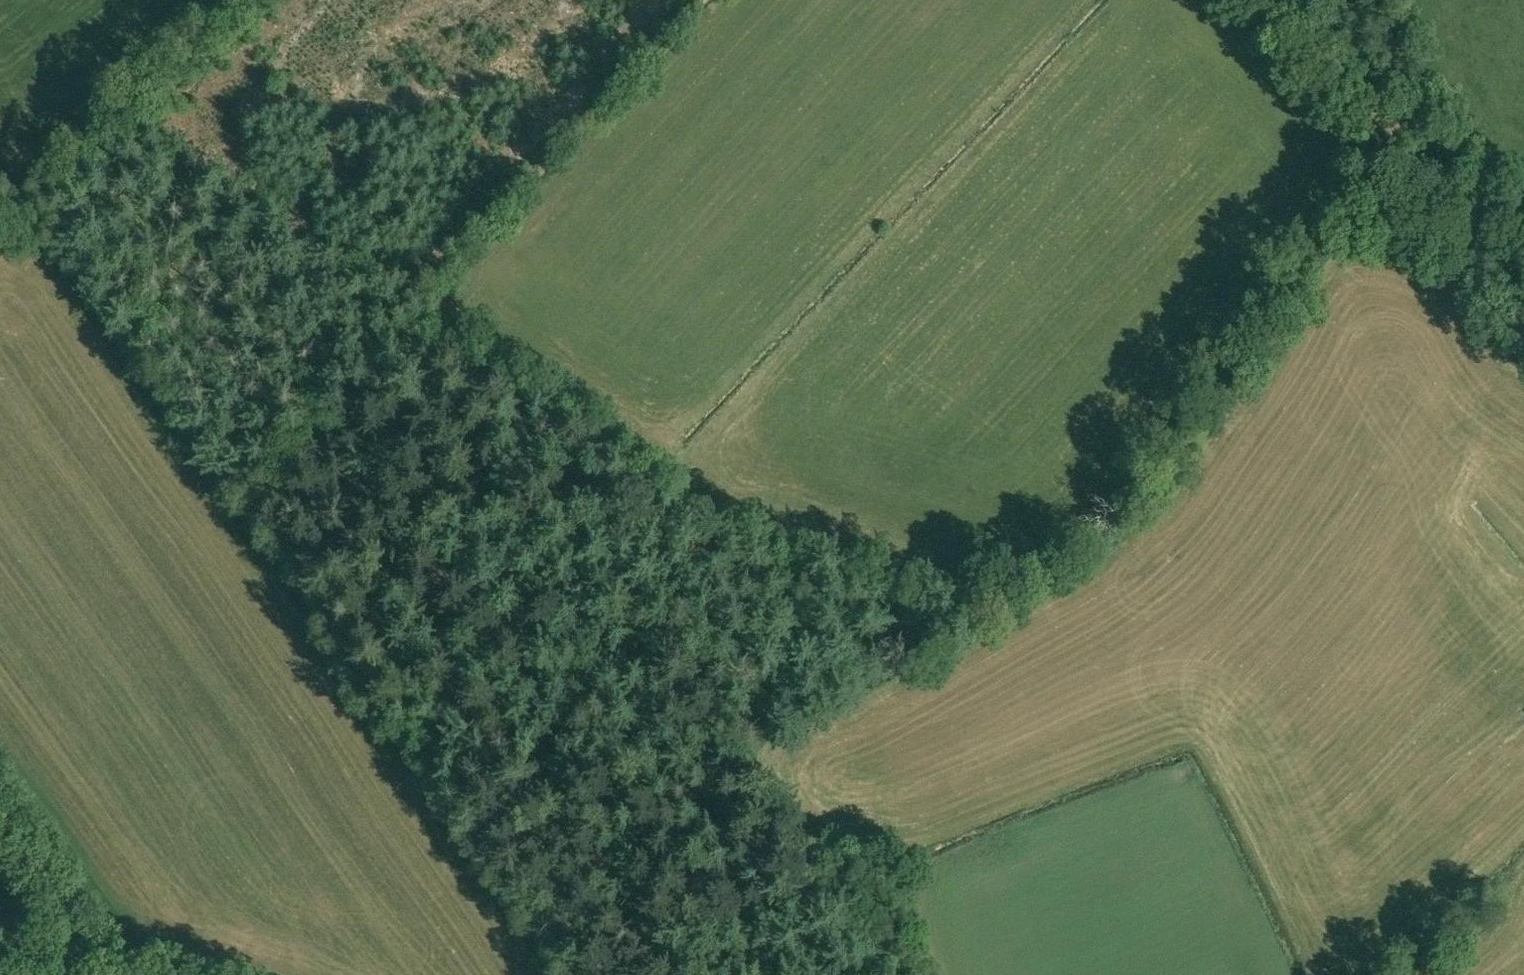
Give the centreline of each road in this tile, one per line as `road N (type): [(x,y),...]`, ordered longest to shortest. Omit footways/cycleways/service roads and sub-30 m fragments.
road 1 (track): [(1242,0),(1454,212),(1523,266)]
road 2 (unclassified): [(0,820),(110,974)]

